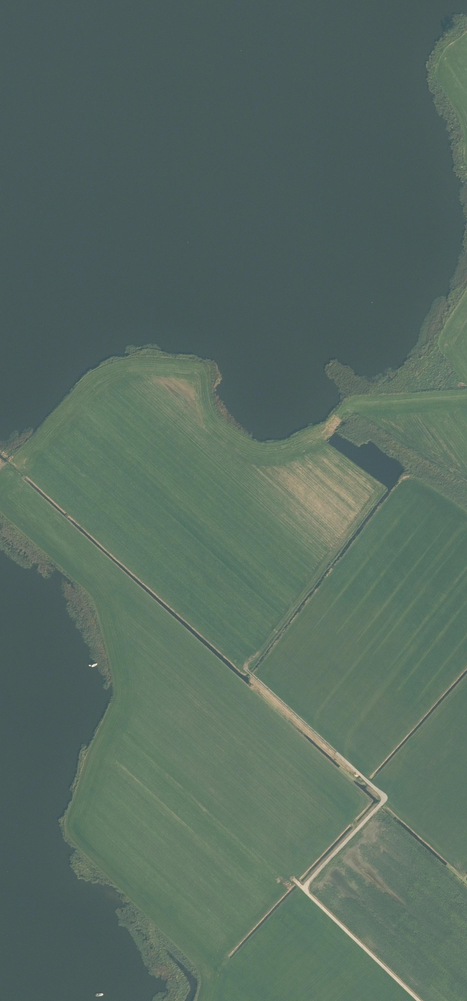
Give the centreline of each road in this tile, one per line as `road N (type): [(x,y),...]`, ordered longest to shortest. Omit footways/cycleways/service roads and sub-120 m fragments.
road 1 (track): [(304,889),(384,795),(245,669)]
road 2 (track): [(419,1000),(293,878)]

